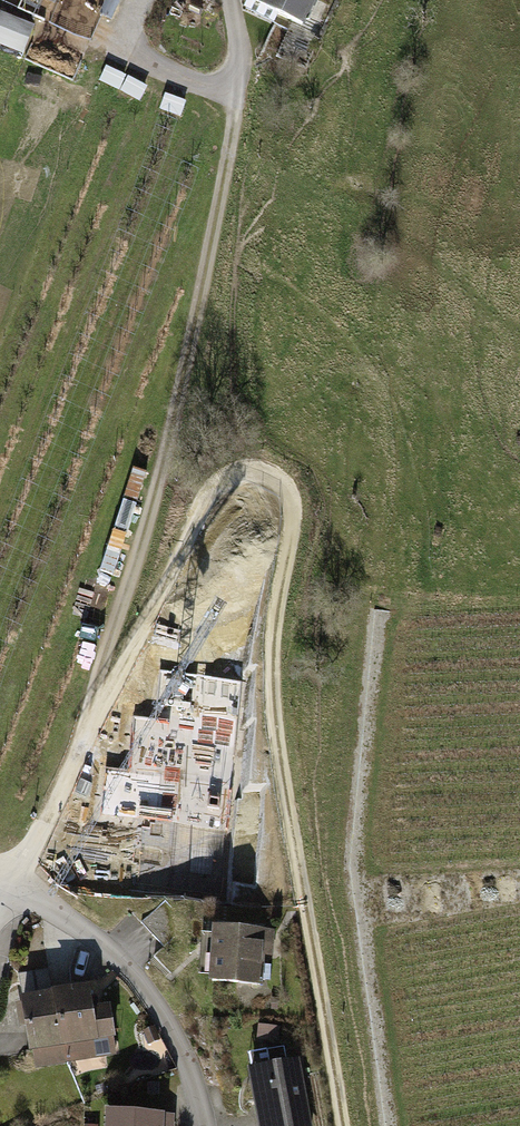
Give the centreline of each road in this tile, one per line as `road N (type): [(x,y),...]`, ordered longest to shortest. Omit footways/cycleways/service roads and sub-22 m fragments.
road 1 (track): [(237,103),(175,429),(86,726)]
road 2 (track): [(86,726),(137,644),(218,481),(248,468),(275,476),(291,499),(274,659)]
road 3 (track): [(346,1125),(277,737),(274,659)]
road 4 (residential): [(0,891),(89,932),(137,975),(176,1039),(202,1125)]
road 5 (track): [(86,726),(36,837),(0,872)]

